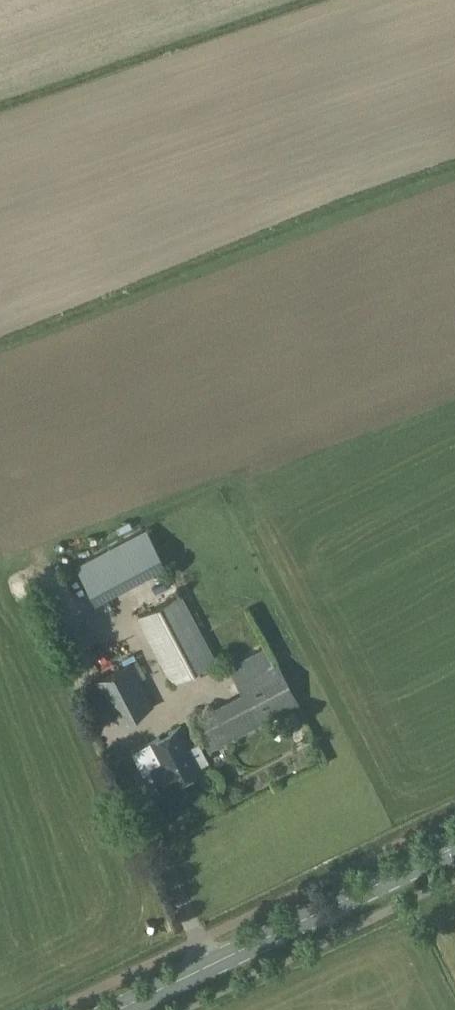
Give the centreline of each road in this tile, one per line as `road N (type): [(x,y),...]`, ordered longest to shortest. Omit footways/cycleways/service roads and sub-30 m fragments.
road 1 (secondary): [(122,1009),(454,852)]

